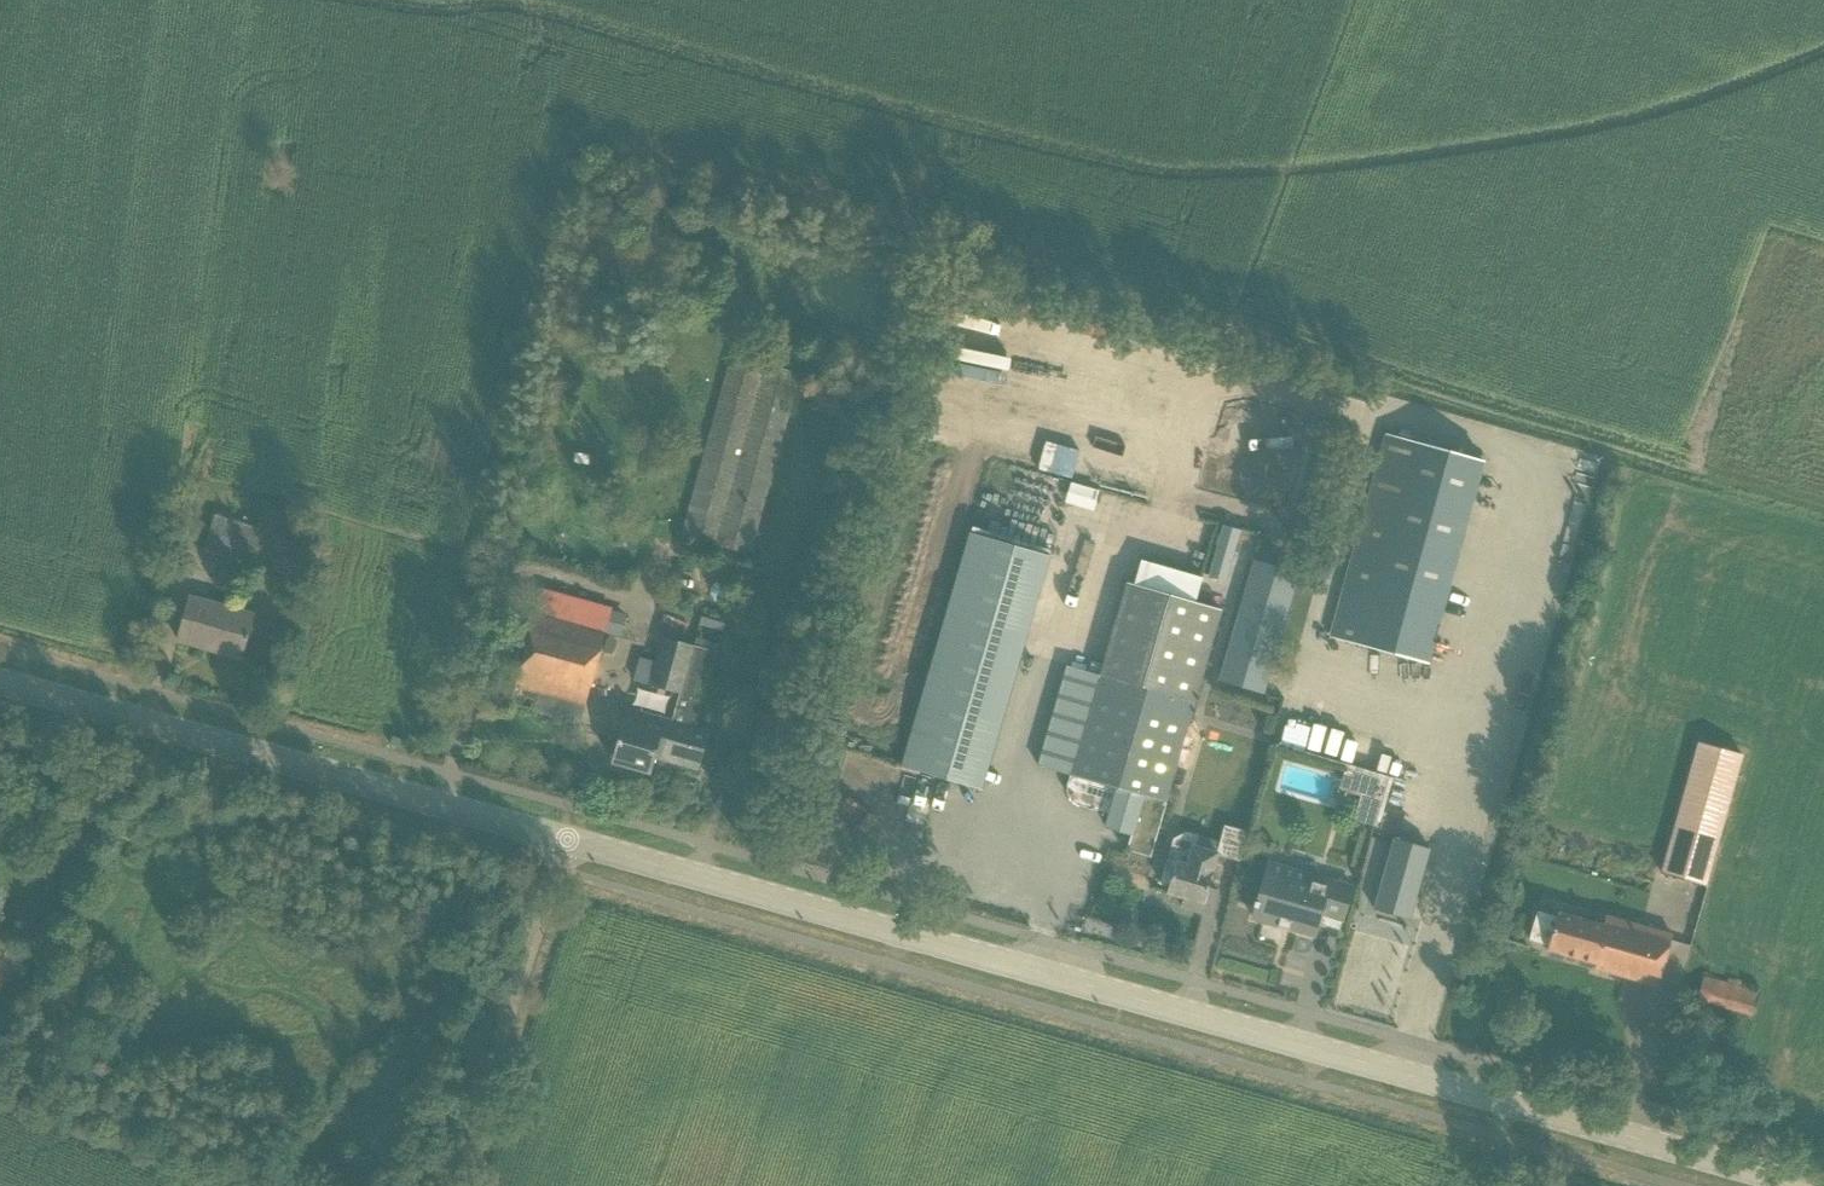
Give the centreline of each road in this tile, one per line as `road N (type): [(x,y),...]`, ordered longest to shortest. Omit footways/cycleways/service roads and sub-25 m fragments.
road 1 (secondary): [(1808,1185),(566,838)]
road 2 (secondary): [(566,838),(0,682)]
road 3 (unclassified): [(452,1185),(566,838)]

